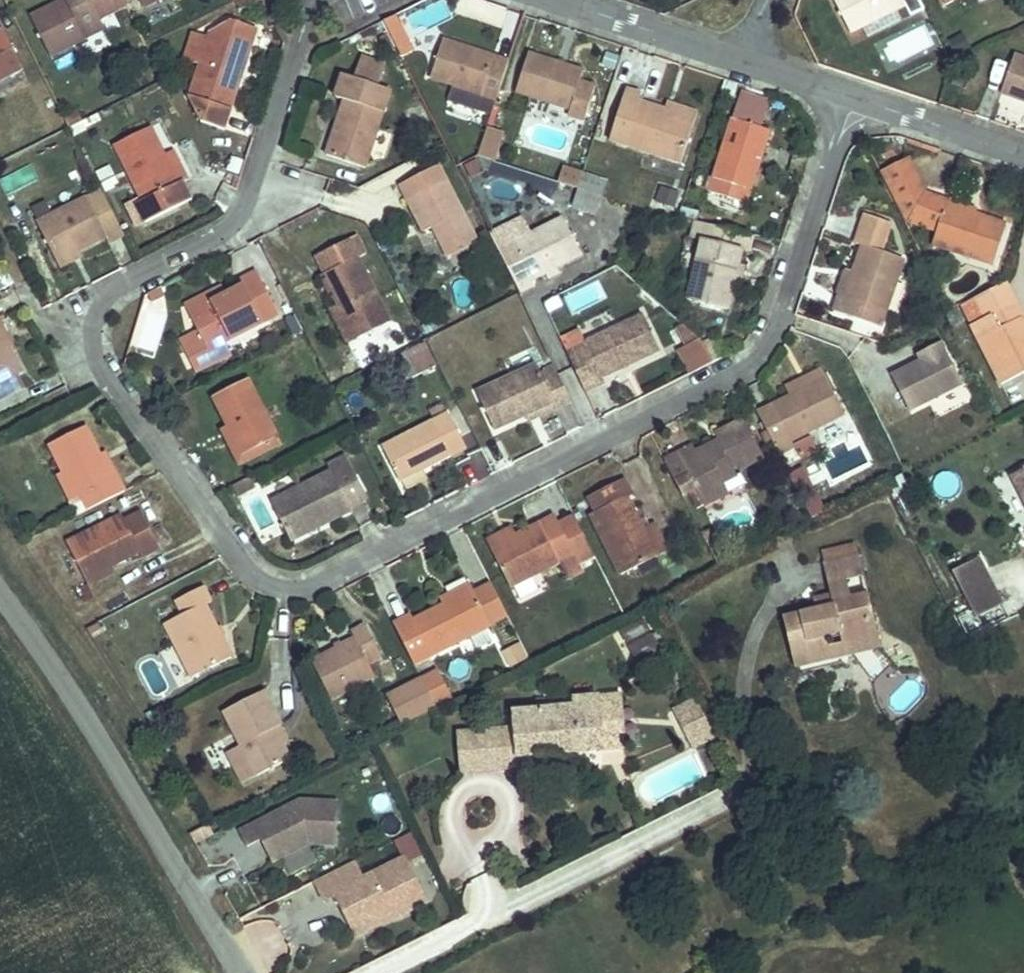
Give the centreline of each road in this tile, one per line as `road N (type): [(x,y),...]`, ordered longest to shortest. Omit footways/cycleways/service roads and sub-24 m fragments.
road 1 (residential): [(852,93),(776,336),(750,368),(321,583),(283,591),(248,570),(109,372),(101,349),(111,304),(130,287),(238,219),(311,0)]
road 2 (residential): [(245,972),(0,587)]
road 3 (residential): [(747,56),(569,0)]
road 4 (residential): [(1023,150),(852,93)]

